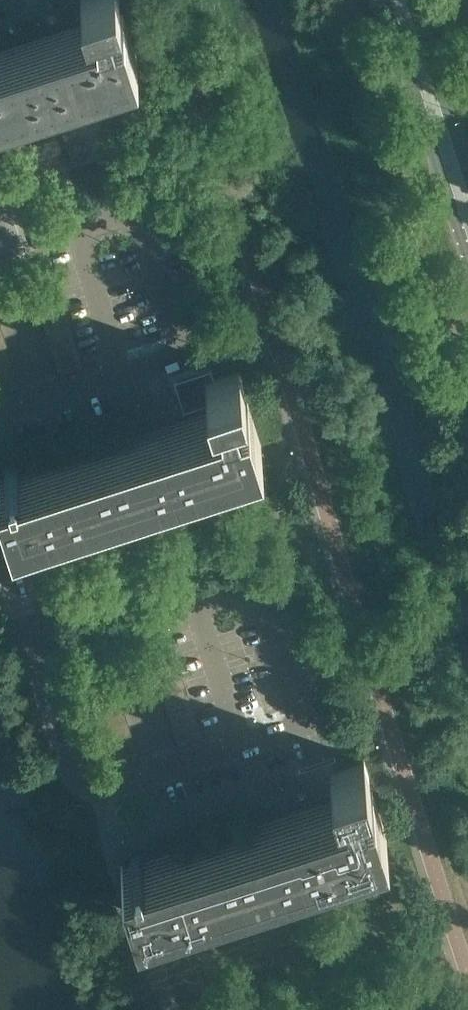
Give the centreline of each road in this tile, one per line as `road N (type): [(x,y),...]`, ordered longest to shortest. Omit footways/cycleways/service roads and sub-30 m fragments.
road 1 (unclassified): [(163,1009),(94,794),(72,774),(0,542)]
road 2 (secondary): [(386,0),(467,248)]
road 3 (secondary): [(467,159),(419,0)]

